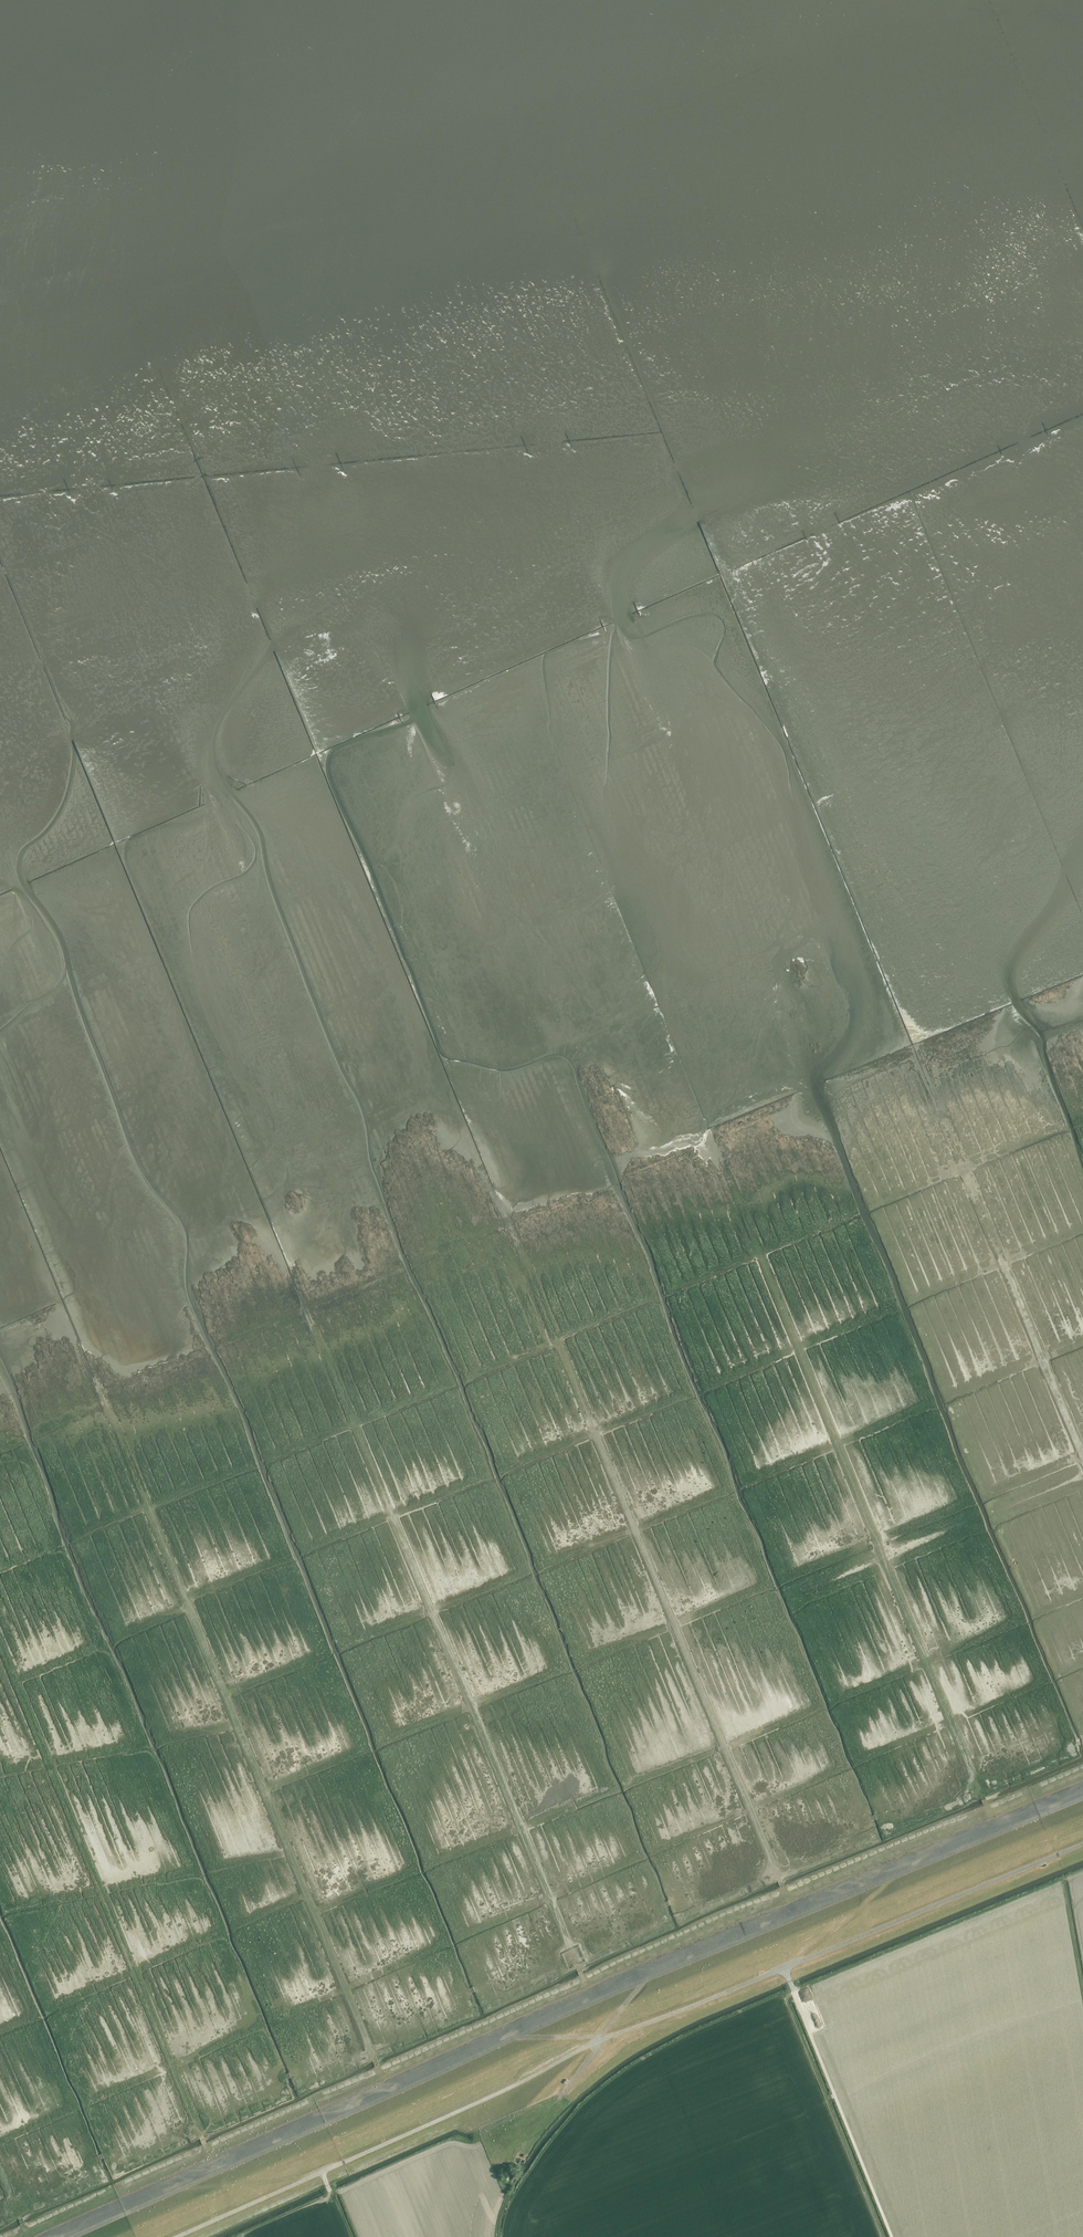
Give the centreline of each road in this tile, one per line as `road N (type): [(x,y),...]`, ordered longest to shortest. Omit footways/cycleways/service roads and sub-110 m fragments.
road 1 (track): [(73,2236),(645,1980),(1082,1797)]
road 2 (track): [(793,1989),(785,1967),(897,1875)]
road 3 (track): [(309,2177),(183,2188)]

